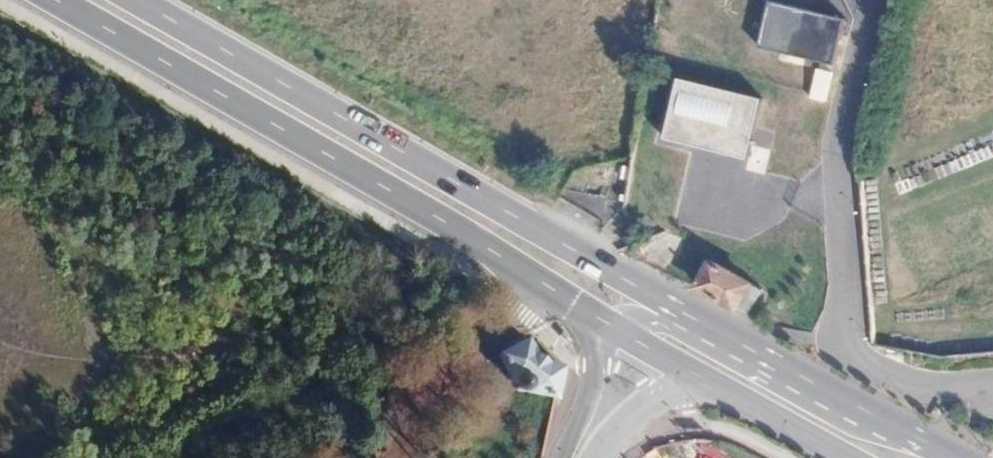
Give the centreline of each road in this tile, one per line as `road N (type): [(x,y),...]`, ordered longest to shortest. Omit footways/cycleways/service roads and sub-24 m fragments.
road 1 (primary): [(677,309),(140,0)]
road 2 (primary): [(49,0),(530,276)]
road 3 (primary): [(950,457),(677,309)]
road 4 (residential): [(530,276),(460,342),(364,457)]
road 5 (tertiary): [(586,457),(632,416),(671,397),(718,388)]
road 6 (primary): [(718,388),(846,457)]
road 7 (tertiary): [(615,331),(568,442),(569,457)]

